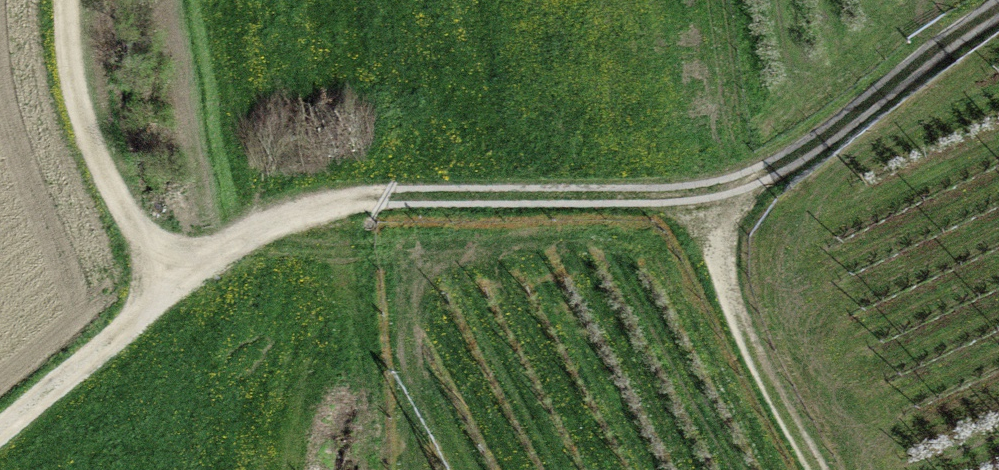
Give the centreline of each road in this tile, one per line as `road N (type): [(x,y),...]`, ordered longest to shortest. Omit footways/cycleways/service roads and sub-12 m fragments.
road 1 (track): [(176,298),(271,227),(343,203),(721,199)]
road 2 (track): [(721,199),(998,9)]
road 3 (track): [(76,0),(91,110),(176,298)]
road 4 (track): [(721,199),(751,356),(820,469)]
road 5 (track): [(0,445),(176,298)]

